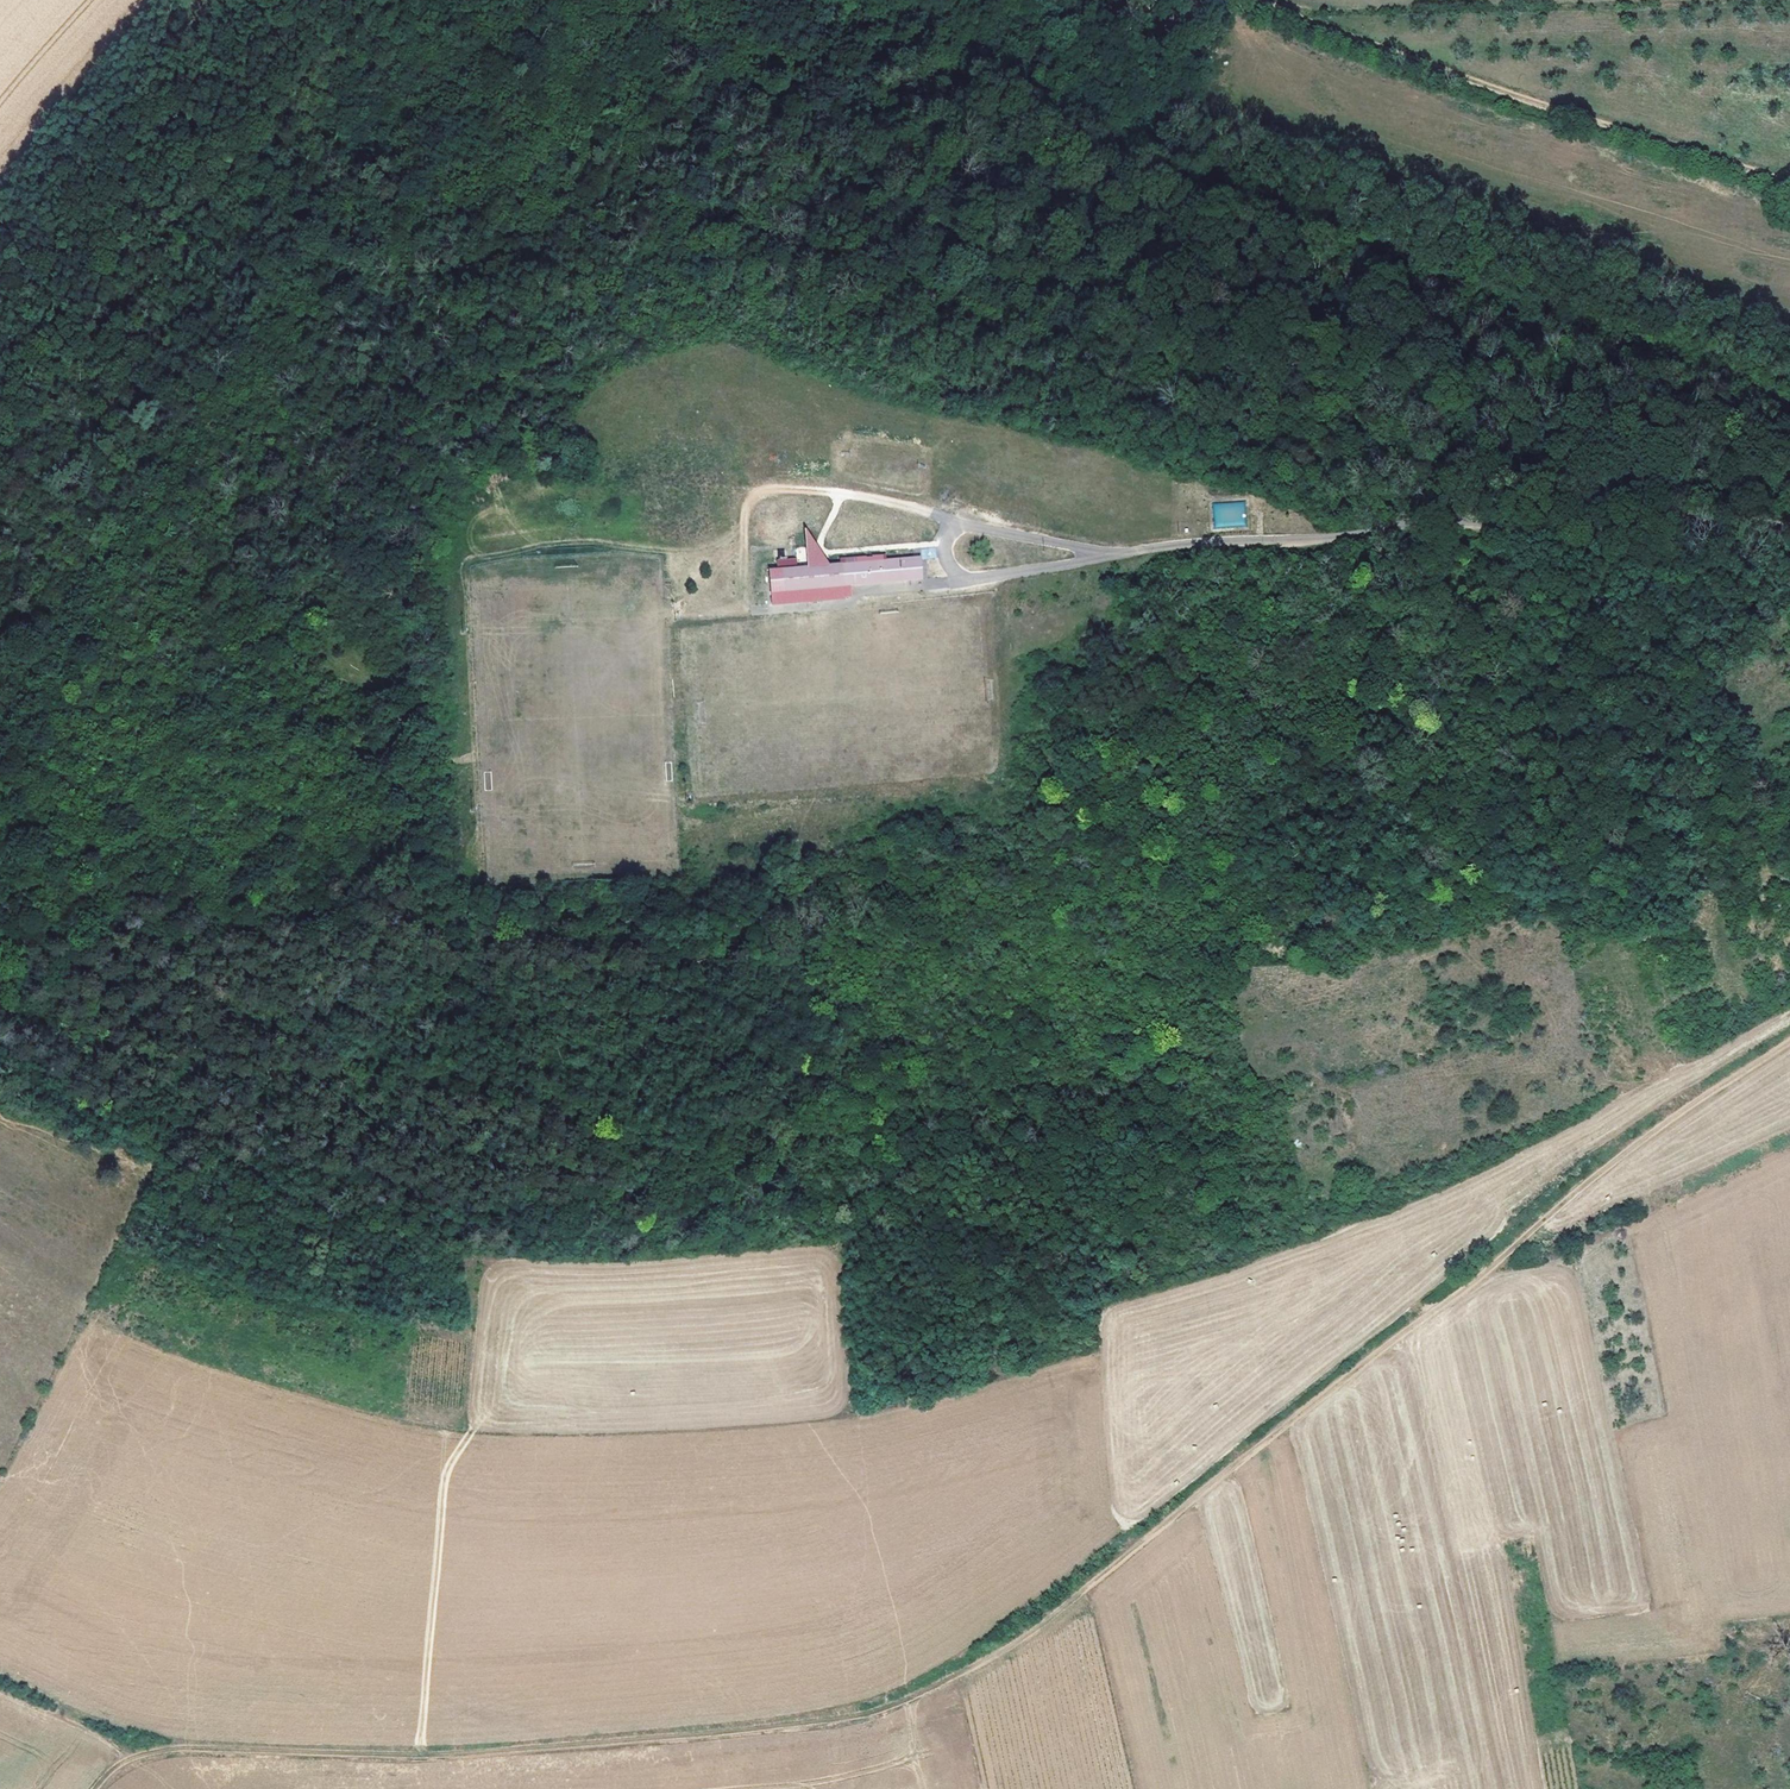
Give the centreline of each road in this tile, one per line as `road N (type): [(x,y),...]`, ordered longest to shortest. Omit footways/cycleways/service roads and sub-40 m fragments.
road 1 (track): [(99,1788),(145,1755),(462,1755),(864,1714),(943,1684),(1034,1627),(1599,1174),(1789,1037)]
road 2 (track): [(1242,0),(1789,191)]

